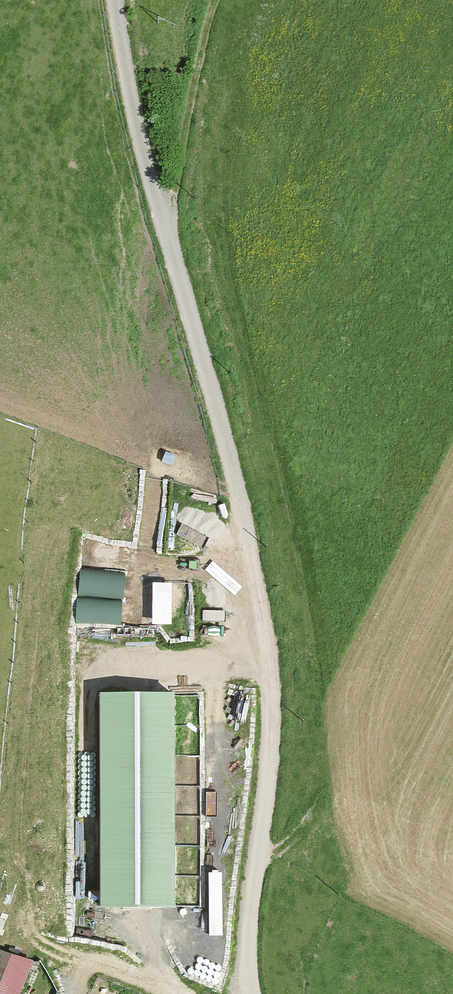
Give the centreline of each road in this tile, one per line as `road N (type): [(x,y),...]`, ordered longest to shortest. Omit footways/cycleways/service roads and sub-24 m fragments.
road 1 (unclassified): [(118,0),(143,146),(244,501),(272,659),(254,993)]
road 2 (track): [(171,230),(206,33),(221,0)]
road 3 (track): [(16,940),(180,993)]

